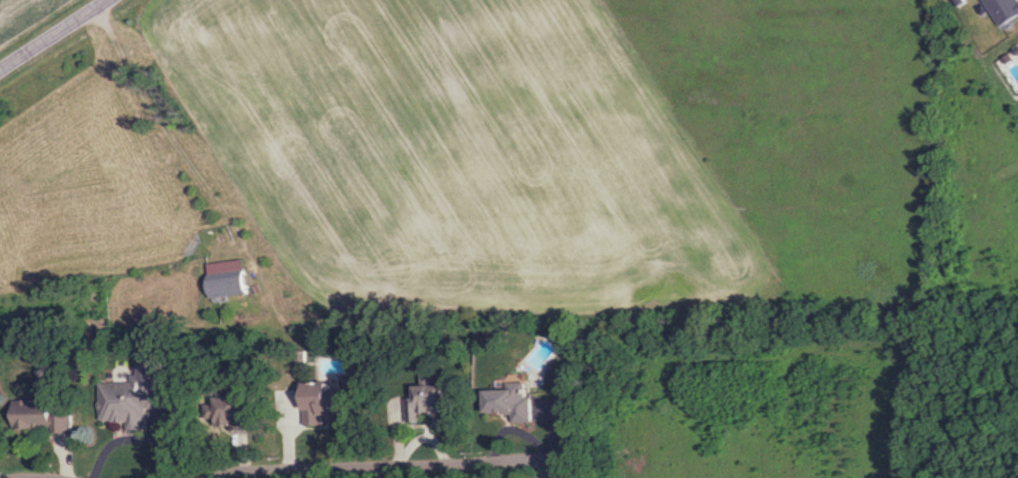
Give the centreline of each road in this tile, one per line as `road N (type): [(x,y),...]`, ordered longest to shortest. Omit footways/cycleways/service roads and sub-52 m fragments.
road 1 (residential): [(347,477),(577,475)]
road 2 (tertiary): [(0,68),(104,0)]

